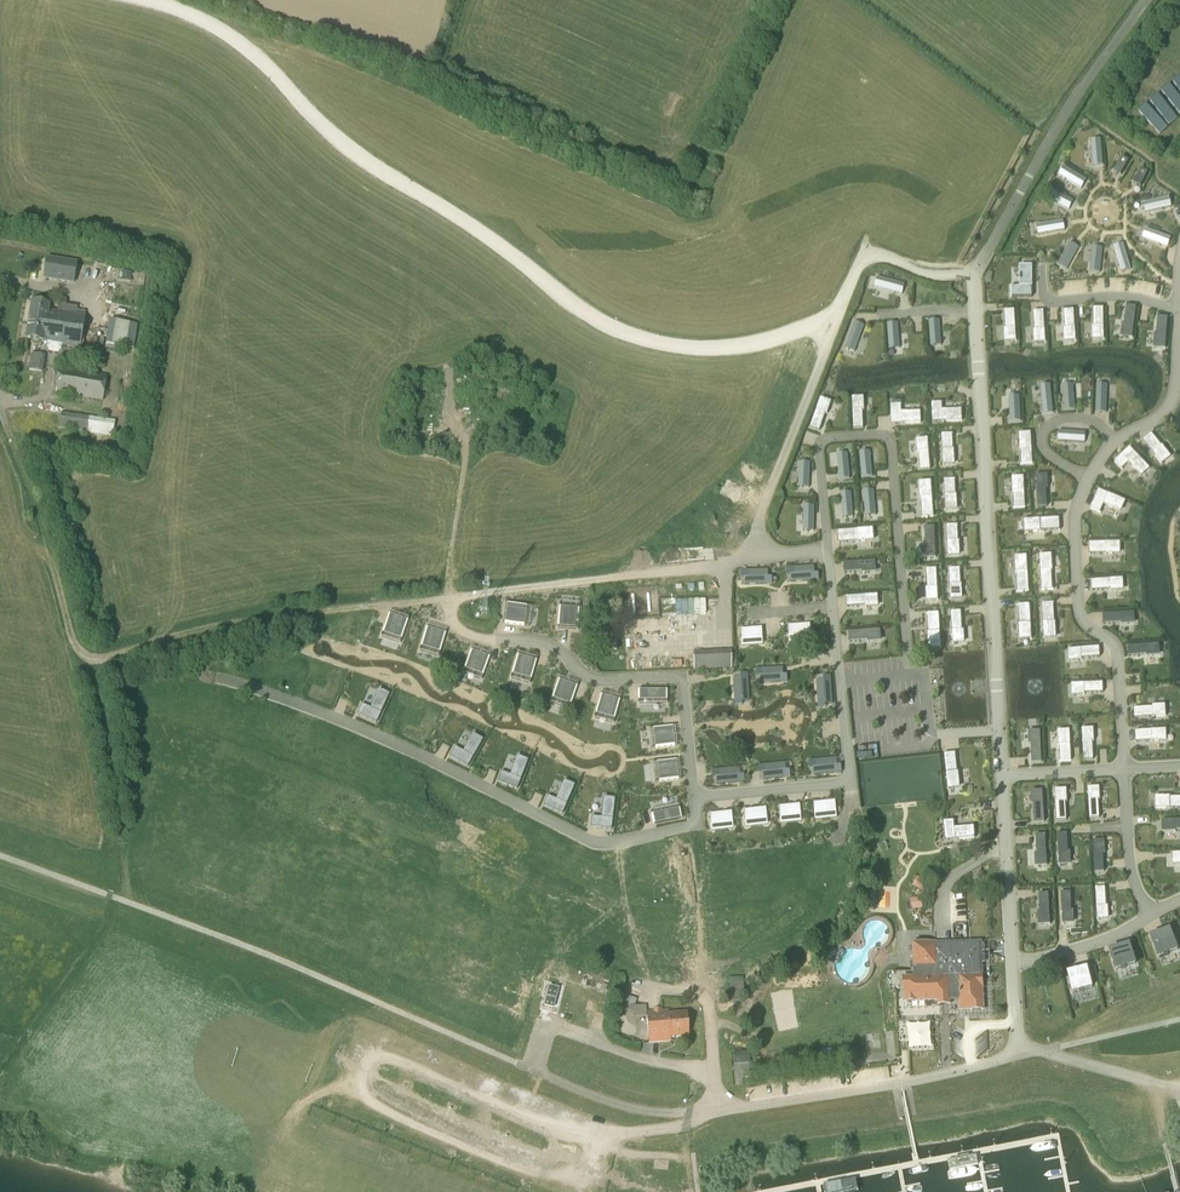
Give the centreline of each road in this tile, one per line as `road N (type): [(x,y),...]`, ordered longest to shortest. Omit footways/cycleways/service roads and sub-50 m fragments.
road 1 (unclassified): [(146,0),(231,37),(359,159),(477,222),(557,241),(655,241),(839,178),(883,174),(911,181),(944,206),(973,269)]
road 2 (unclassified): [(1020,1053),(973,269)]
road 3 (unclassified): [(973,269),(1081,88),(1145,0)]
road 4 (track): [(69,628),(6,422)]
road 5 (track): [(468,424),(448,598)]
road 6 (track): [(1179,55),(1122,107),(1073,101)]

